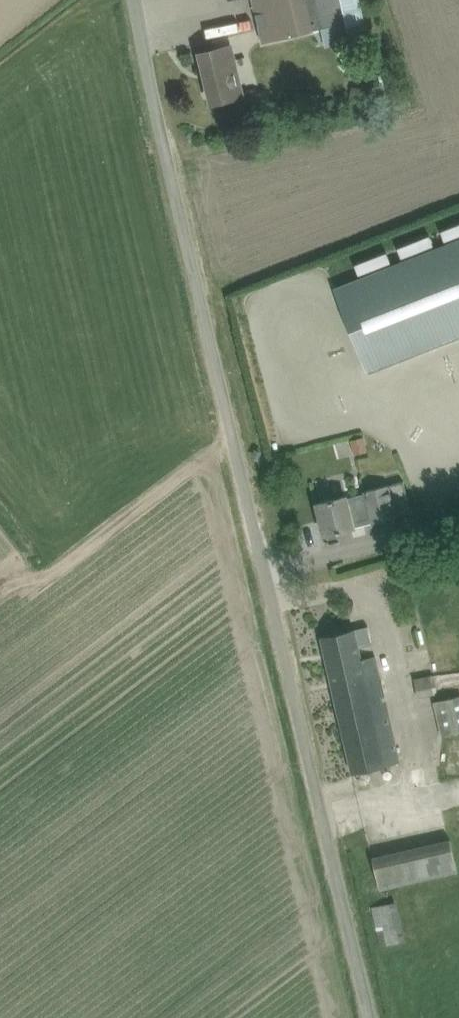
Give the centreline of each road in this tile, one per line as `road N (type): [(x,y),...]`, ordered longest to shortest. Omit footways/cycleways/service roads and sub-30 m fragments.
road 1 (unclassified): [(371,1017),(132,0)]

